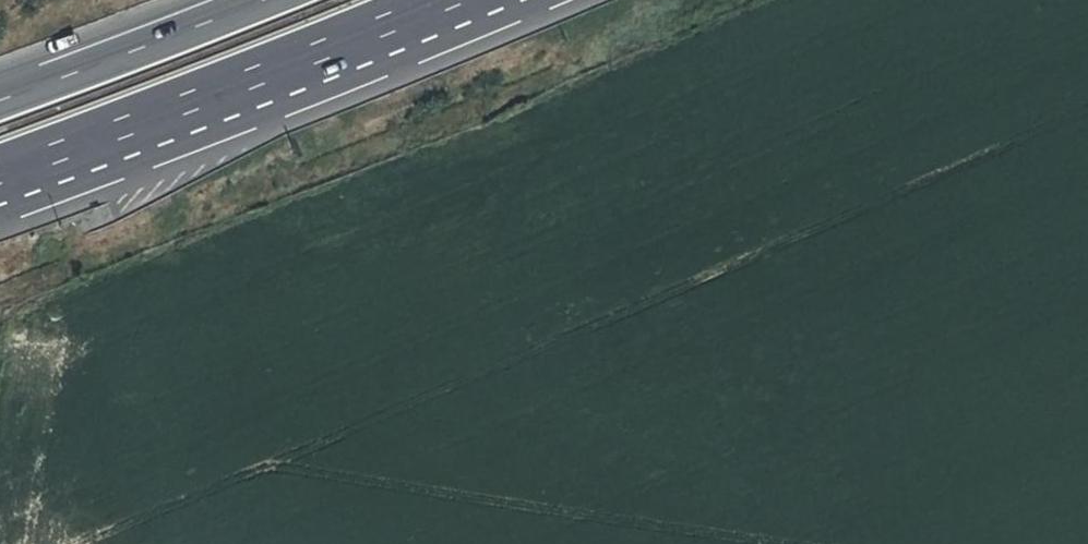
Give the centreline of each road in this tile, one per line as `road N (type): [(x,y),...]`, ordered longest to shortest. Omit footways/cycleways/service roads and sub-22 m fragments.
road 1 (motorway): [(0,184),(476,0)]
road 2 (motorway): [(262,0),(0,100)]

